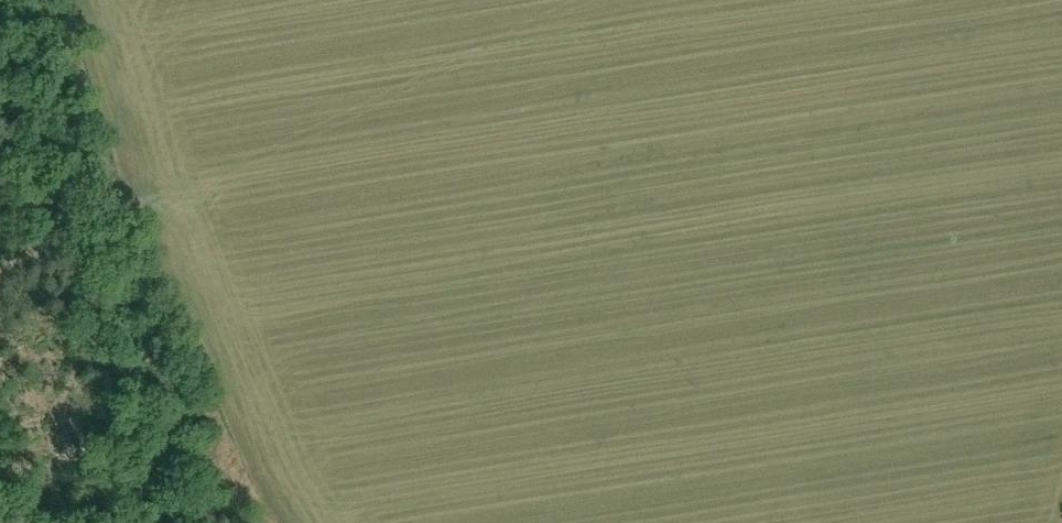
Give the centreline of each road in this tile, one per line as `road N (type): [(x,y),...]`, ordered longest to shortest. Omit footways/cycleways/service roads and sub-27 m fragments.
road 1 (track): [(0,125),(212,522)]
road 2 (track): [(0,281),(56,235),(142,199)]

